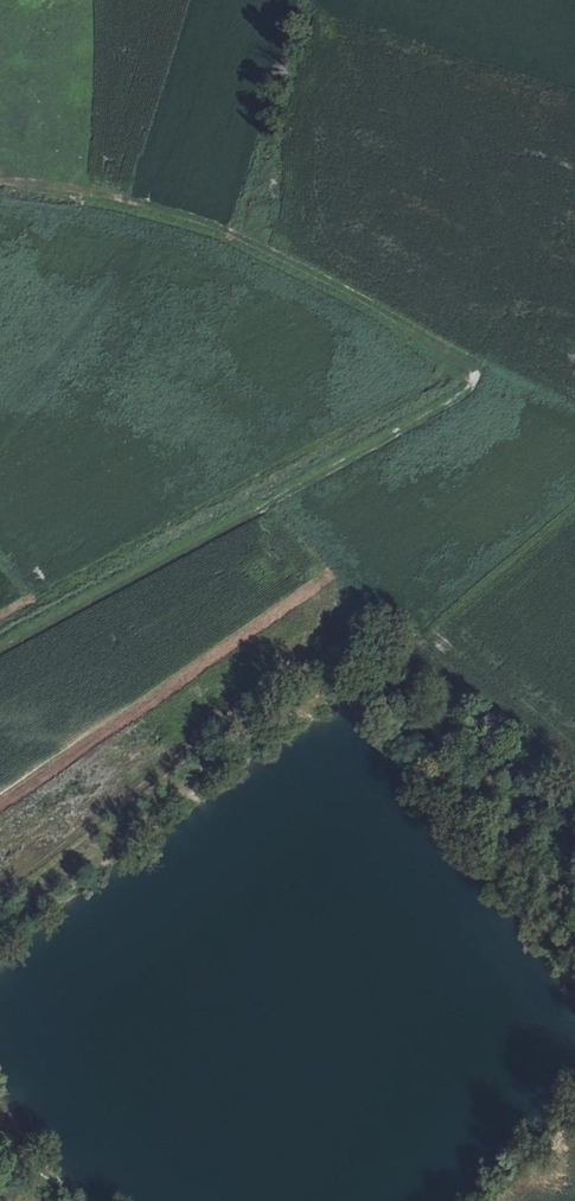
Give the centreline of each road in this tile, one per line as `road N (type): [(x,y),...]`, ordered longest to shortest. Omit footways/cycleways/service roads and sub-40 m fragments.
road 1 (track): [(476,380),(379,442),(0,646)]

